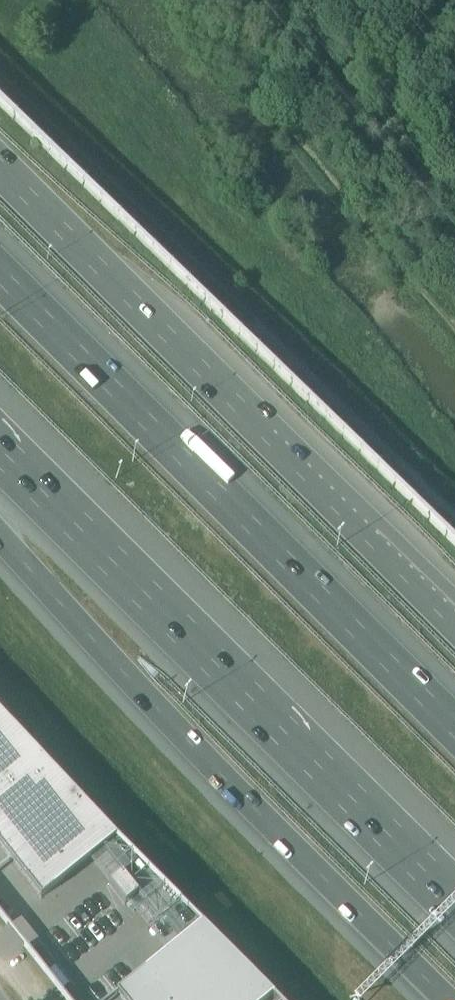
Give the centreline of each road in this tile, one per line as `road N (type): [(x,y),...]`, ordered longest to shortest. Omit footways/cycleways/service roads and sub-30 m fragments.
road 1 (motorway): [(0,536),(445,999)]
road 2 (motorway): [(454,622),(0,169)]
road 3 (motorway): [(0,459),(454,911)]
road 4 (motorway): [(454,730),(0,278)]

